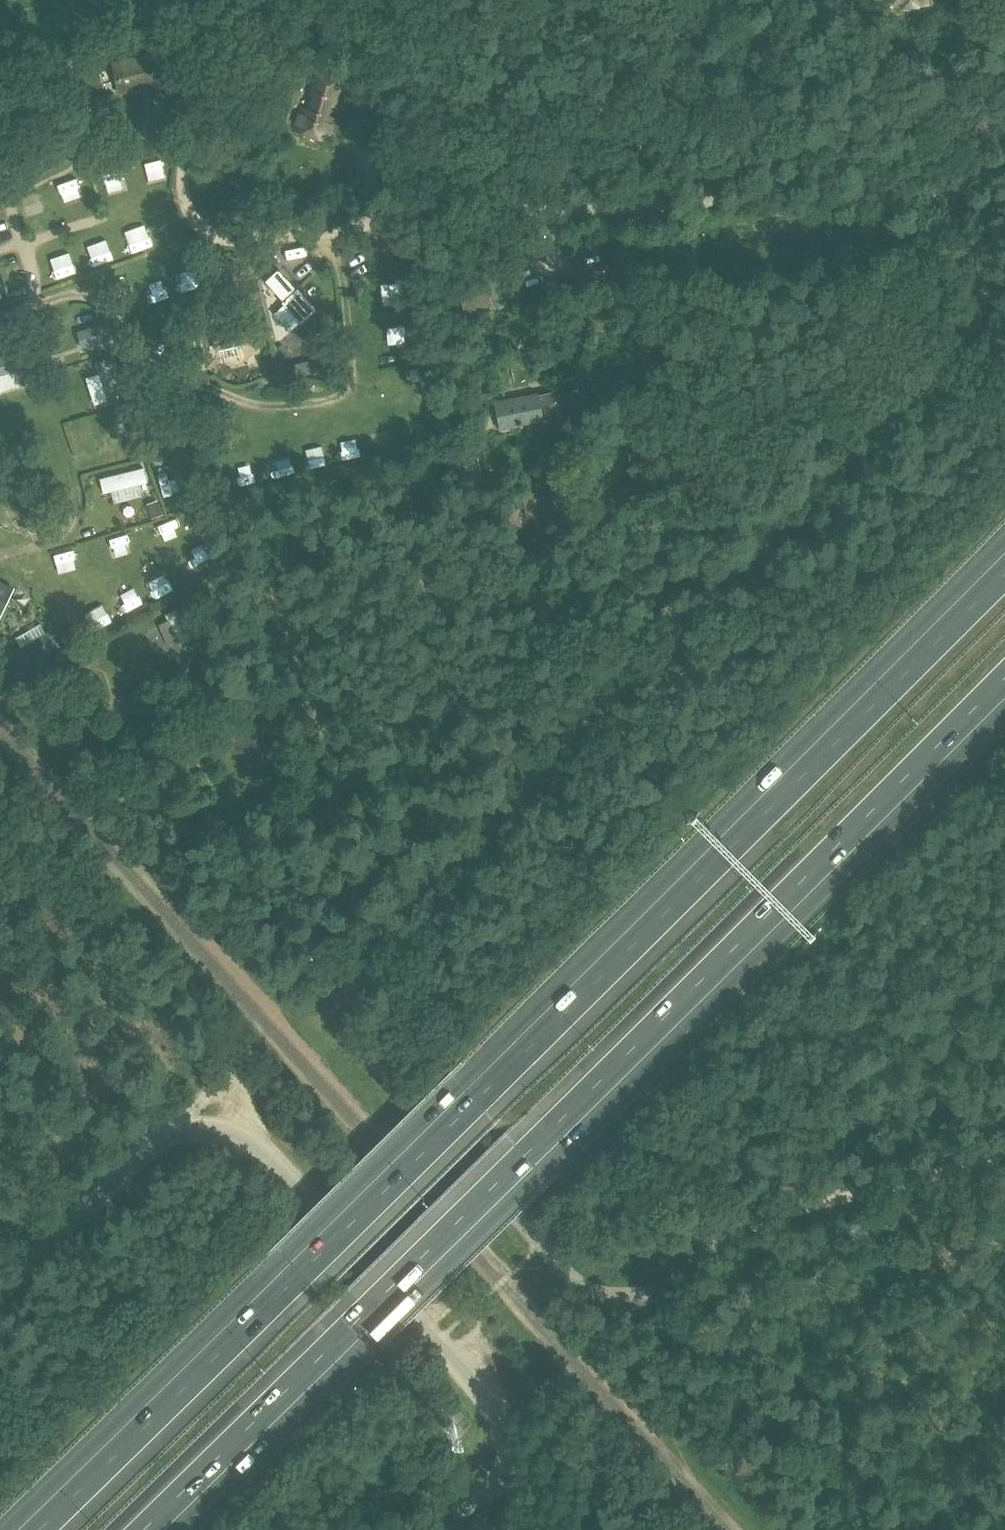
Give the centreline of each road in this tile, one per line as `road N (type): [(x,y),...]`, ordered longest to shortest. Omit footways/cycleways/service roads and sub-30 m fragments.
road 1 (unclassified): [(541,1246),(361,1041),(350,1006),(354,966),(441,866),(948,352),(973,311),(979,277),(932,169)]
road 2 (motorway): [(1004,561),(36,1529)]
road 3 (motorway): [(145,1529),(1004,679)]
road 4 (unclassified): [(932,169),(779,194),(403,212),(219,237),(204,229),(182,192),(201,68),(174,0)]
road 5 (unclassified): [(0,1296),(161,1139),(196,1129),(231,1134),(263,1152),(316,1203),(487,1397),(526,1464)]
road 6 (track): [(847,1197),(732,1233),(674,1281),(643,1293),(592,1290),(541,1246)]
road 7 (track): [(1004,1155),(847,1197)]

